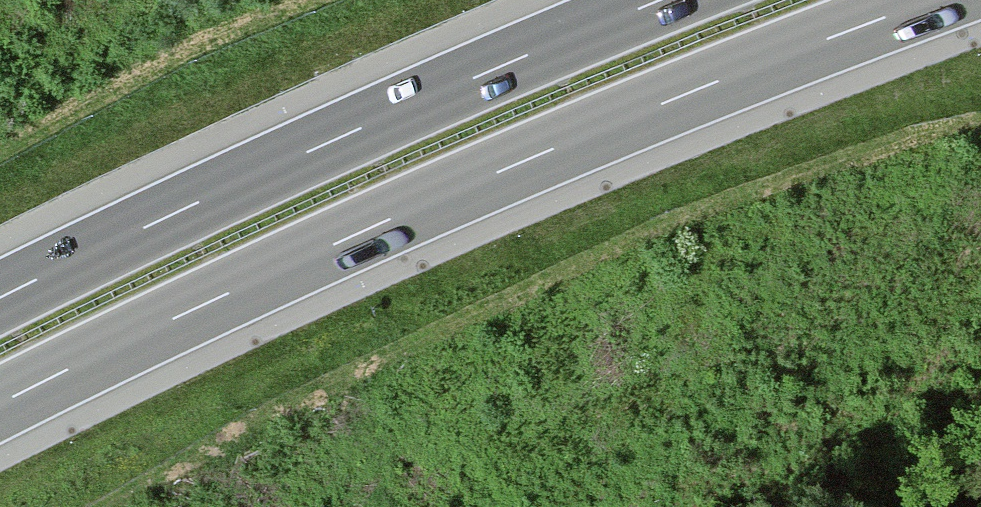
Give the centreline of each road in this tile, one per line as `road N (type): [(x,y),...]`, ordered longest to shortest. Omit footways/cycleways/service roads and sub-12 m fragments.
road 1 (motorway): [(0,403),(524,161),(932,0)]
road 2 (motorway): [(660,0),(327,143),(0,297)]

